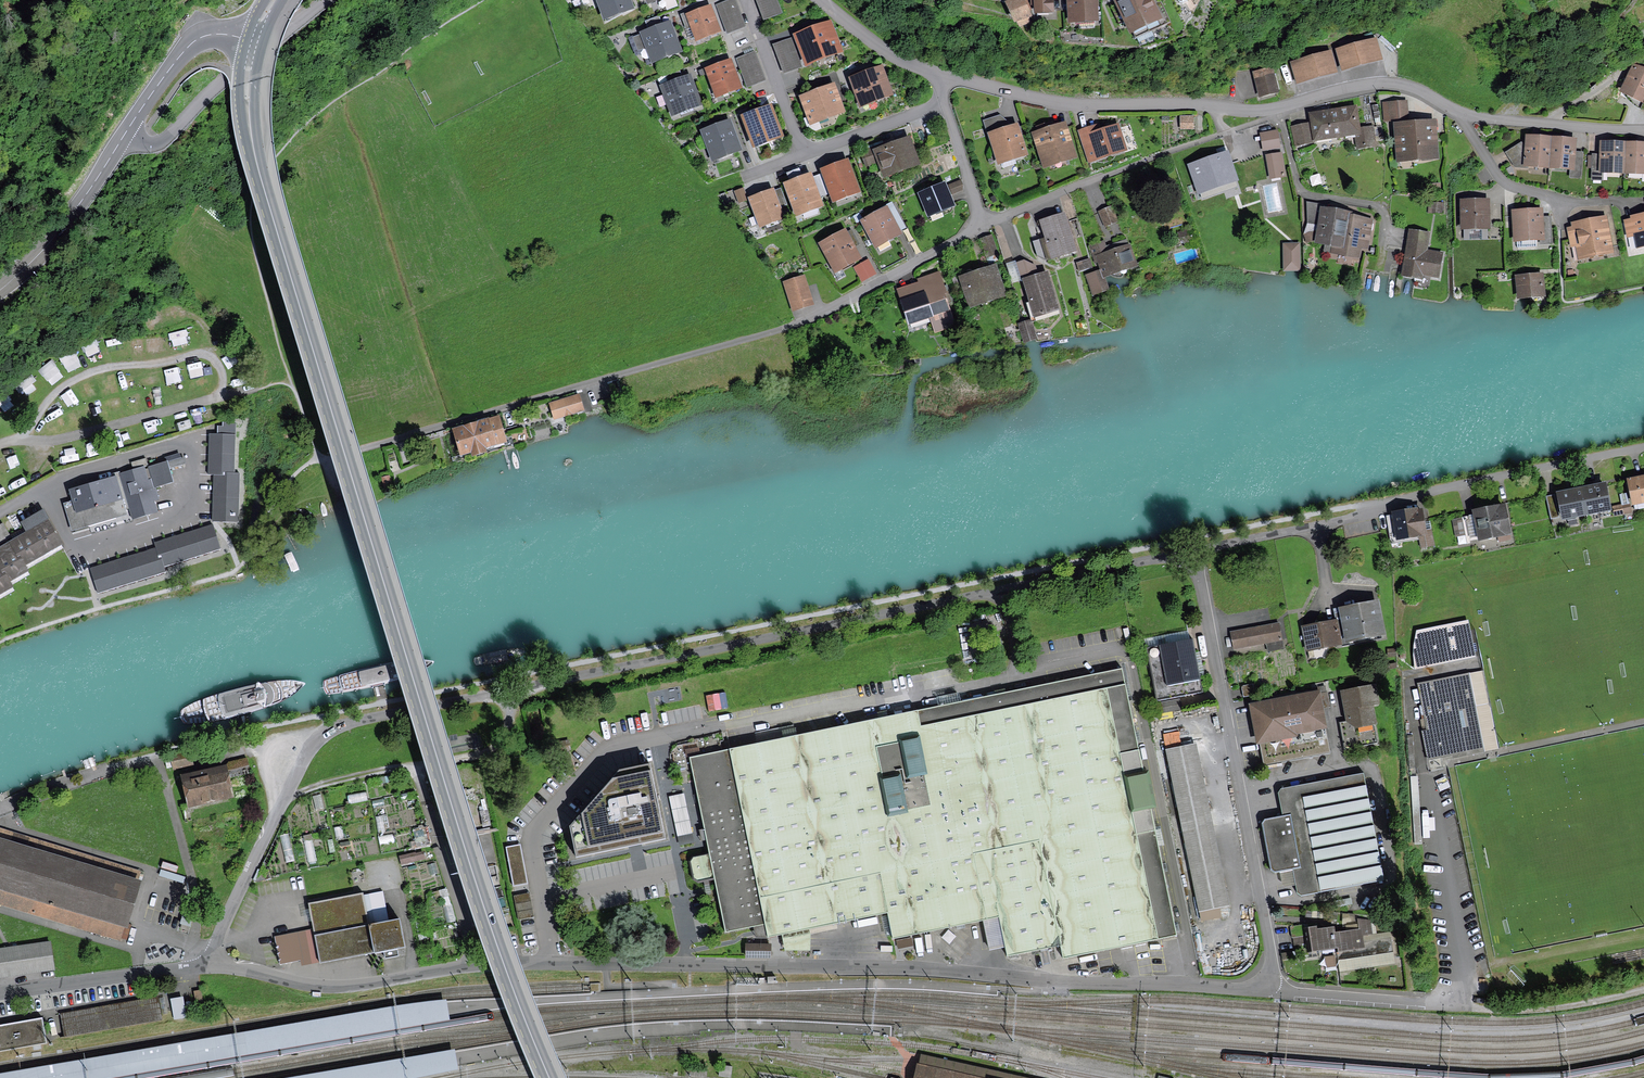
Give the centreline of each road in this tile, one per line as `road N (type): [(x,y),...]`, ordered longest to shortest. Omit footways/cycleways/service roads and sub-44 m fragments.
road 1 (residential): [(213,966),(224,922),(288,792),(314,745),(333,730),(1193,551)]
road 2 (primary): [(550,1077),(464,846),(262,182),(246,99),(254,41)]
road 3 (residential): [(213,966),(332,987),(525,964),(894,968),(1247,990),(1267,982)]
road 4 (residential): [(986,226),(796,326),(333,462),(314,458)]
road 5 (residential): [(1460,114),(1390,86),(1281,110),(1070,108),(935,79)]
road 6 (residential): [(1193,551),(1643,448)]
road 7 (residential): [(1267,982),(1271,952),(1193,551)]
road 8 (residential): [(326,0),(165,139),(148,144),(126,133)]
road 9 (residential): [(1463,973),(1460,993),(1448,1003),(1294,994),(1267,982)]
road 10 (residential): [(0,993),(213,966)]
road 11 (residential): [(1460,114),(1505,186),(1556,203),(1629,204)]
road 12 (unclassified): [(126,133),(66,223),(0,290)]
road 13 (track): [(1643,989),(1542,1009),(1490,1010),(1455,1000)]
road 14 (residential): [(1643,132),(1460,114)]
road 15 (unclassified): [(254,41),(198,39),(126,133)]
road 16 (residential): [(799,160),(741,0)]
road 17 (residential): [(942,107),(799,160)]
road 18 (residential): [(935,79),(819,0)]
road 19 (track): [(416,768),(286,795)]
road 20 (residential): [(986,226),(942,107)]
road 21 (residential): [(1101,182),(986,226)]
road 22 (track): [(154,327),(211,325),(226,342),(223,381)]

